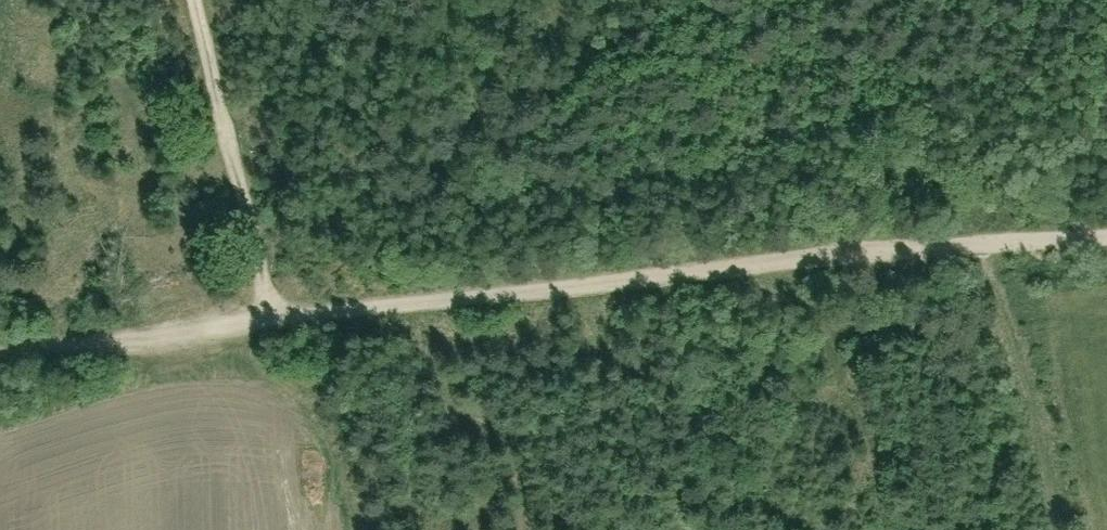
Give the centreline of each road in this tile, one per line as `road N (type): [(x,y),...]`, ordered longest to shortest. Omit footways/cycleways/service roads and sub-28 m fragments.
road 1 (track): [(0,336),(679,267),(1106,234)]
road 2 (track): [(272,306),(199,0)]
road 3 (track): [(1045,529),(984,243)]

